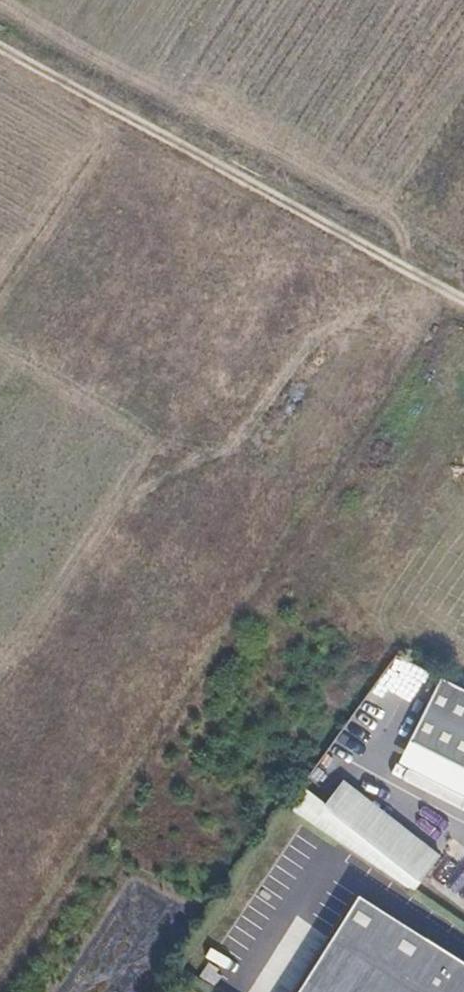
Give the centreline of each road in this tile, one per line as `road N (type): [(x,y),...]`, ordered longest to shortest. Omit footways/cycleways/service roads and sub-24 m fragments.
road 1 (track): [(463,303),(0,51)]

